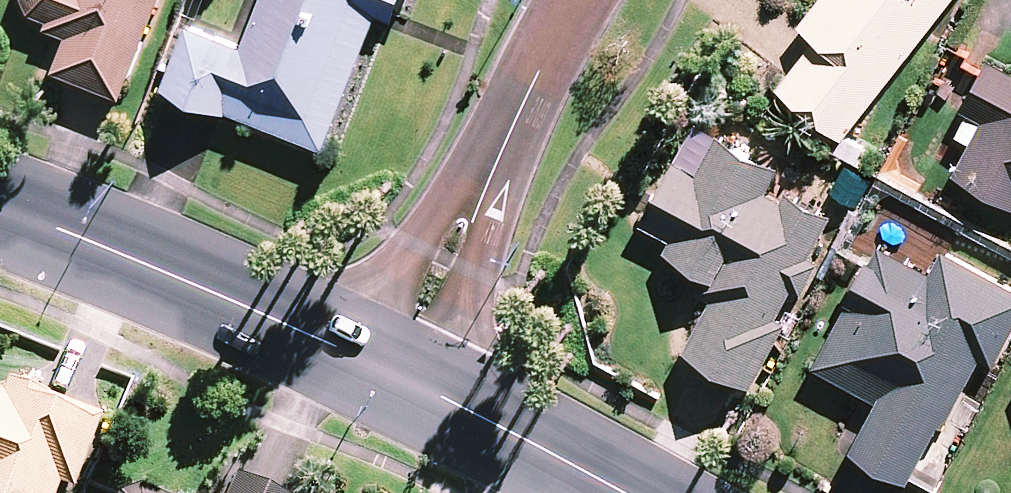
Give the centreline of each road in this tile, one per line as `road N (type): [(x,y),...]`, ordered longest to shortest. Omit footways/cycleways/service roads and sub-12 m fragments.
road 1 (tertiary): [(400,375),(0,209)]
road 2 (residential): [(580,0),(540,69),(400,375)]
road 3 (tertiary): [(621,492),(400,375)]

